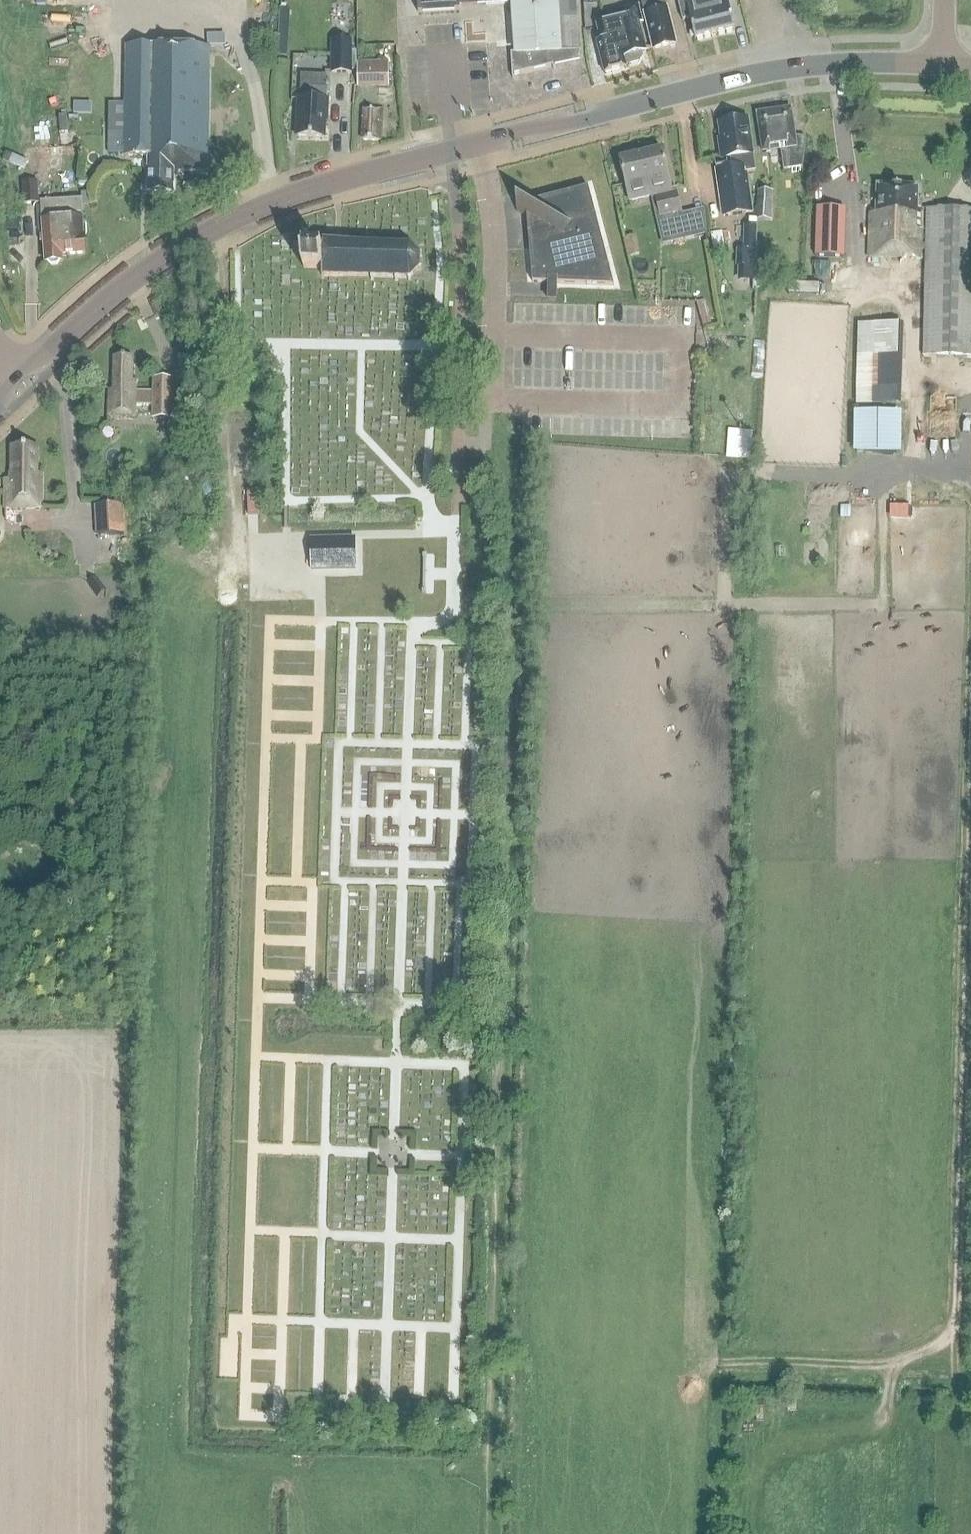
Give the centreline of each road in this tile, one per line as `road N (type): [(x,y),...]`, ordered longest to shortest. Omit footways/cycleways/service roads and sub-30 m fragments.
road 1 (track): [(970,774),(956,1383),(970,1412)]
road 2 (tertiary): [(19,386),(133,277),(249,213),(346,175),(479,140)]
road 3 (tertiary): [(479,140),(796,68),(943,66)]
road 4 (track): [(958,1327),(920,1355),(878,1363),(700,1369),(689,1386),(692,1533)]
road 5 (residential): [(479,140),(496,237),(488,398)]

